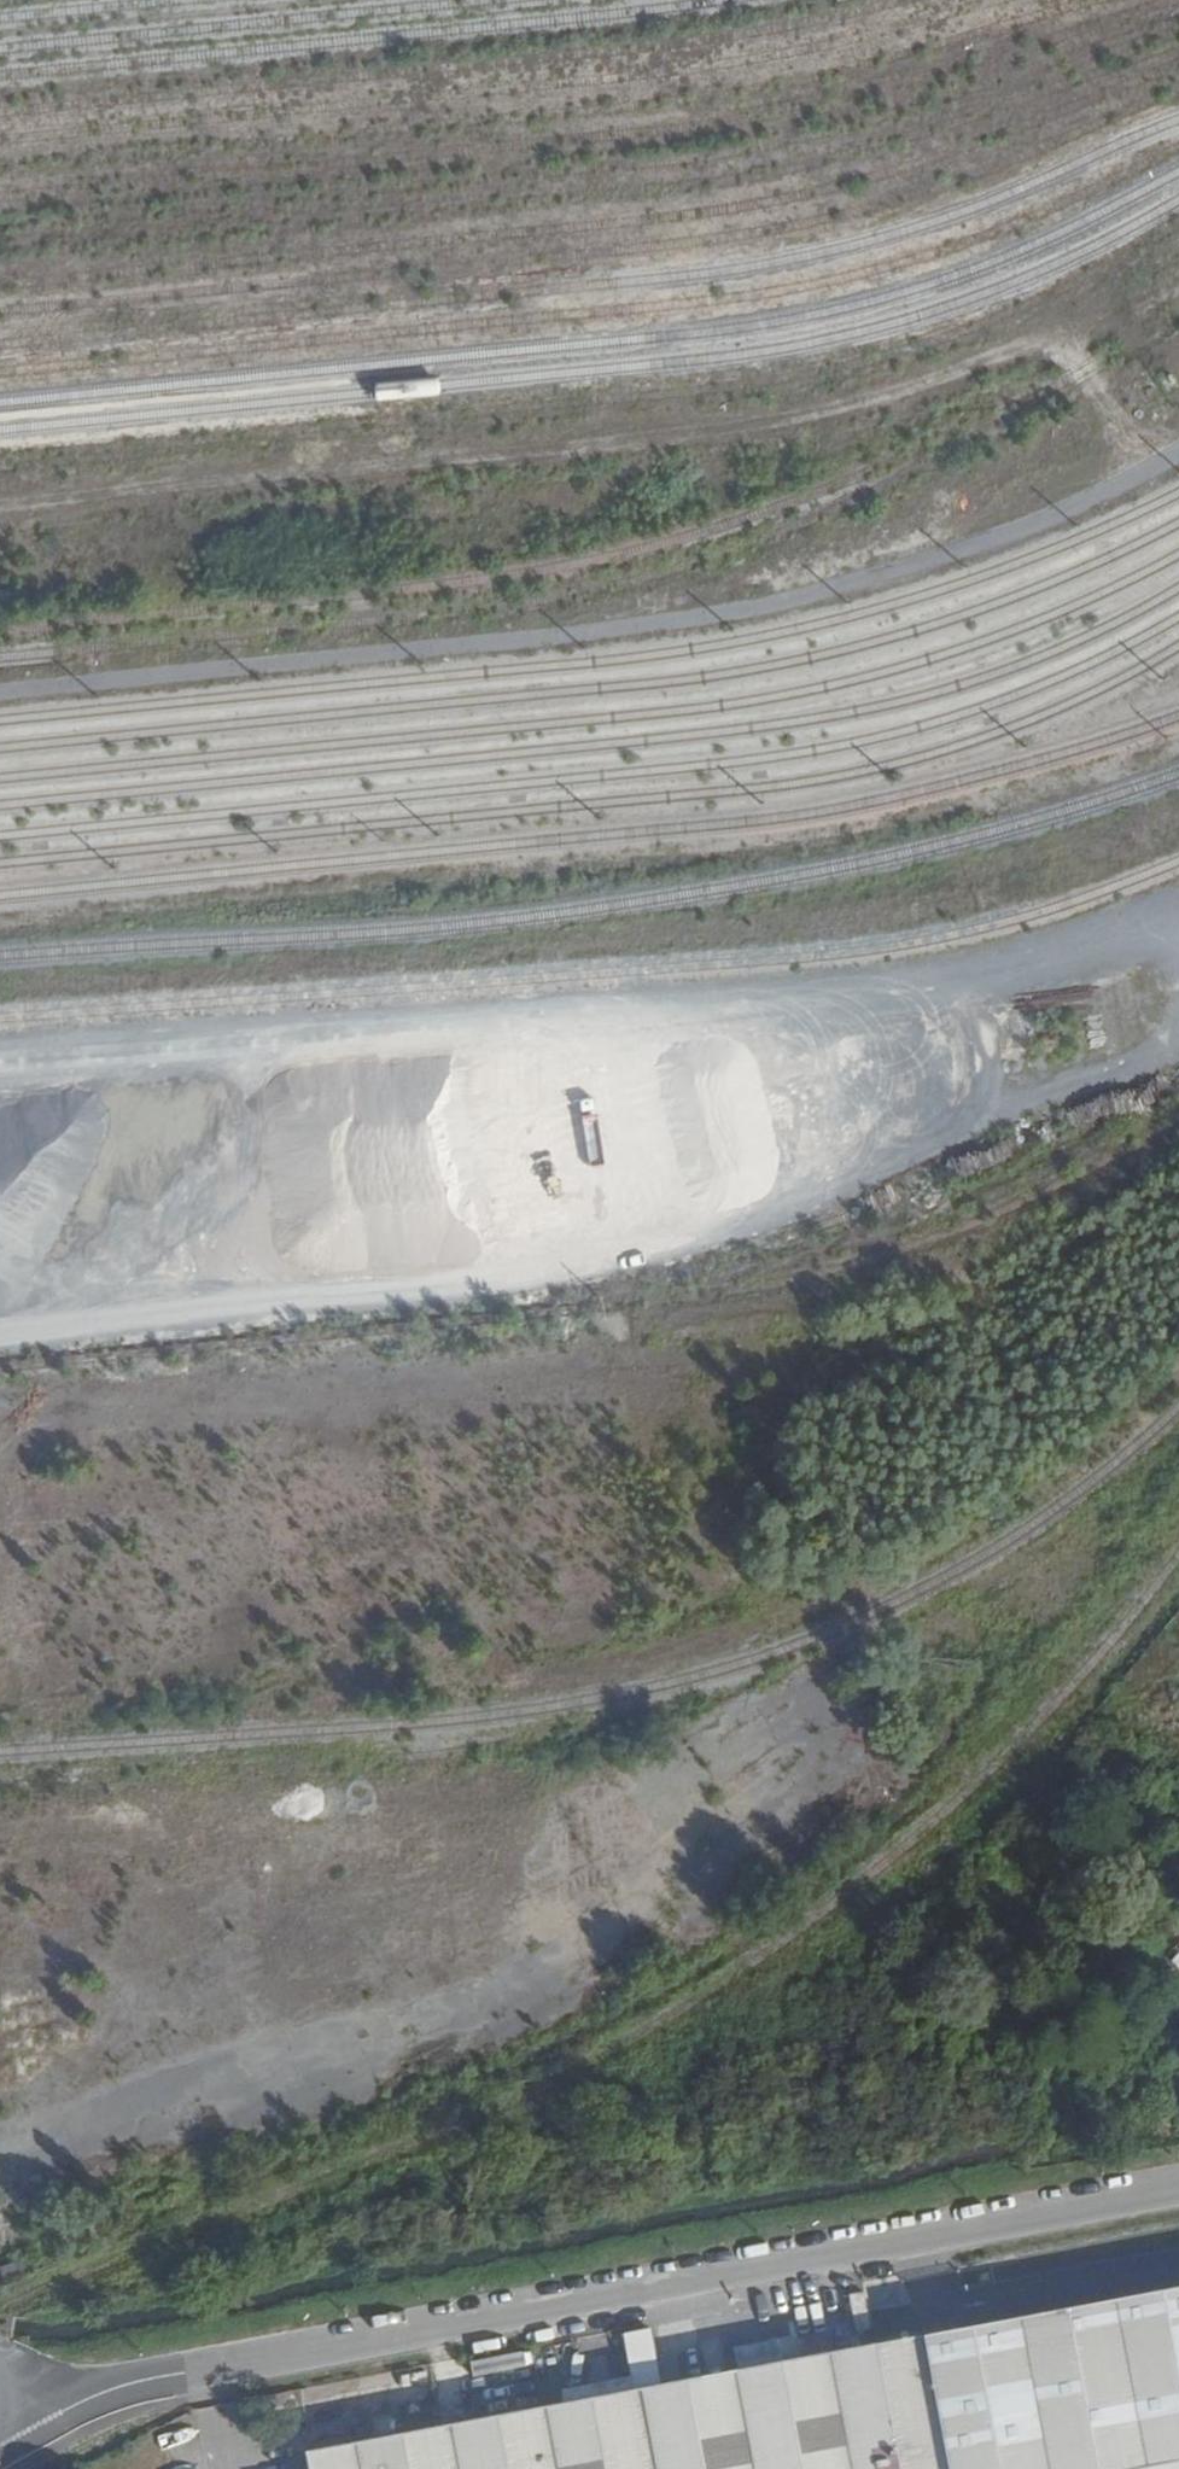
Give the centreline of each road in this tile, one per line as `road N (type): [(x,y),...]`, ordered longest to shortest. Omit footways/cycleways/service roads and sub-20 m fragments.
road 1 (track): [(0,518),(607,462),(760,433),(945,382),(1043,340),(1088,369),(1157,461)]
road 2 (track): [(0,1329),(686,1253),(977,1119),(1144,1061),(1178,1037)]
road 3 (residential): [(0,2445),(136,2383),(1178,2189)]

